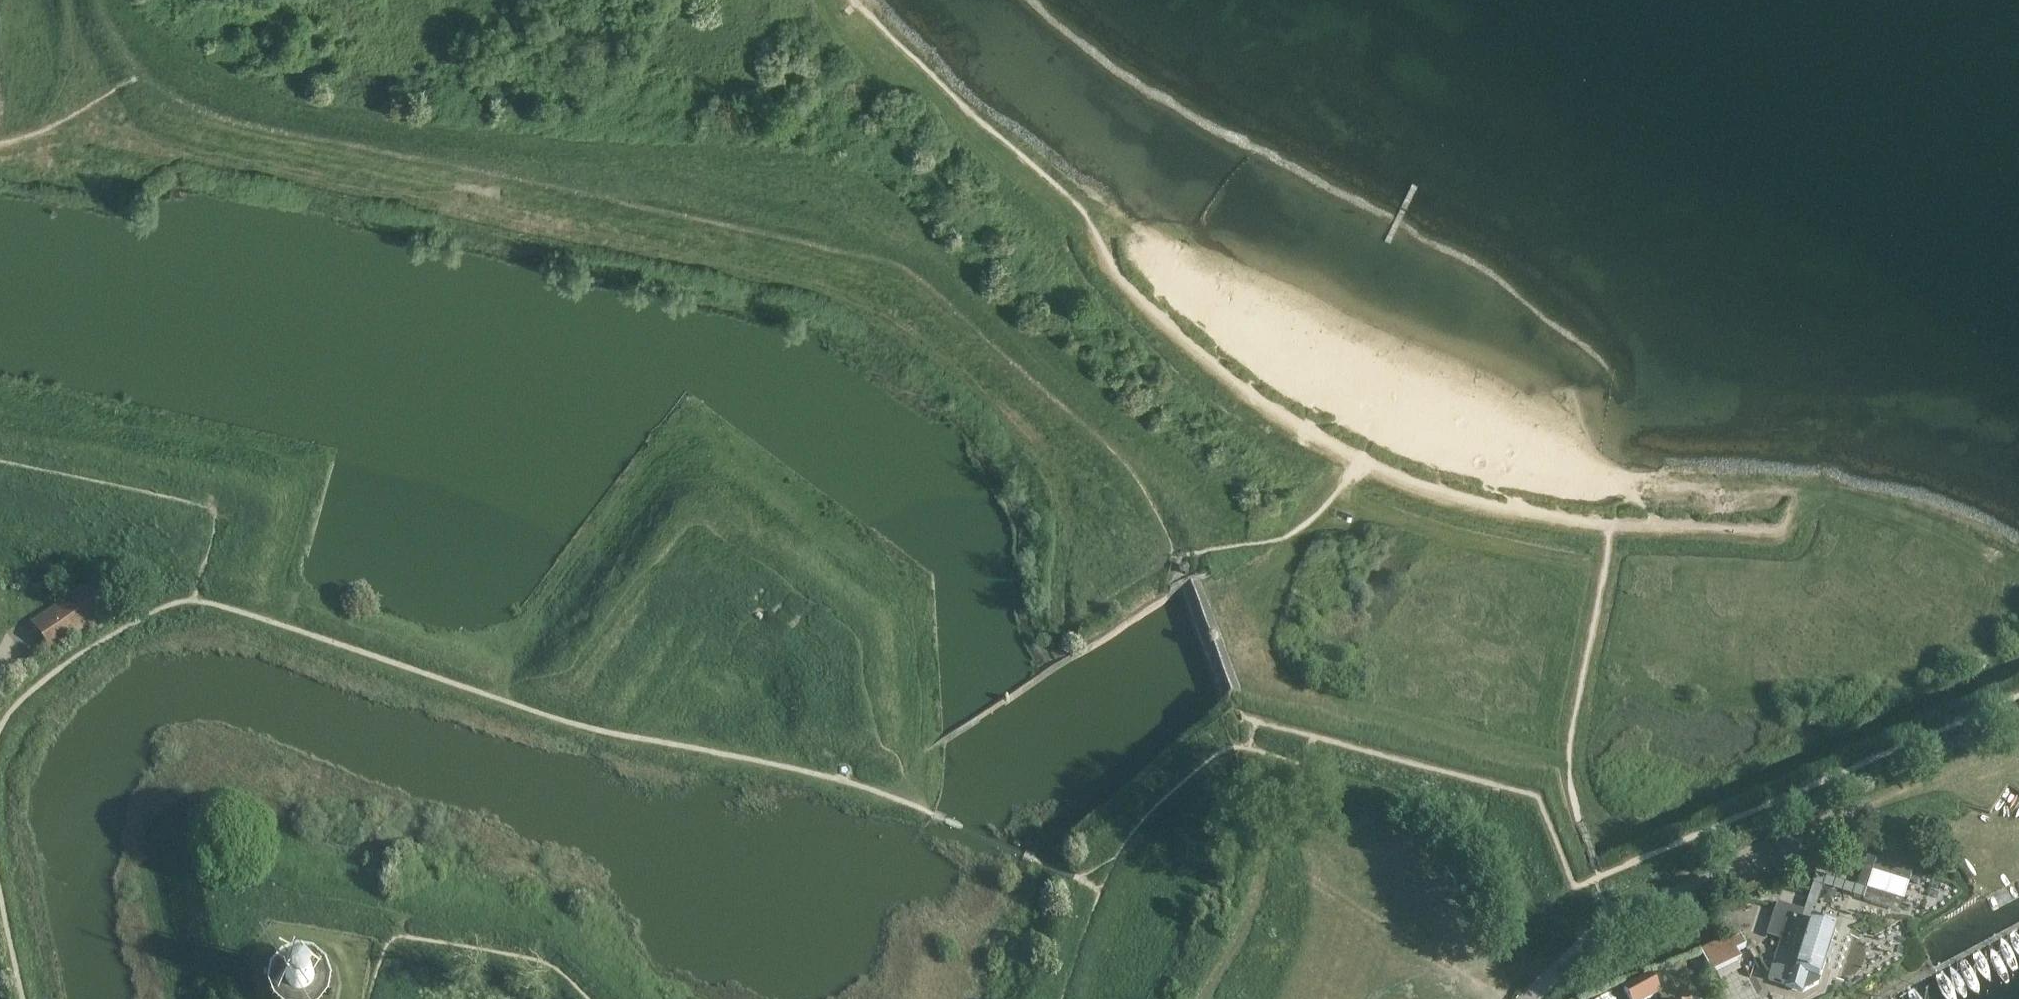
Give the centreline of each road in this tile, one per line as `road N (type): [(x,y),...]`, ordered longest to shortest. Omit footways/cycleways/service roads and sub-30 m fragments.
road 1 (residential): [(1526,998),(1611,924),(1832,815)]

